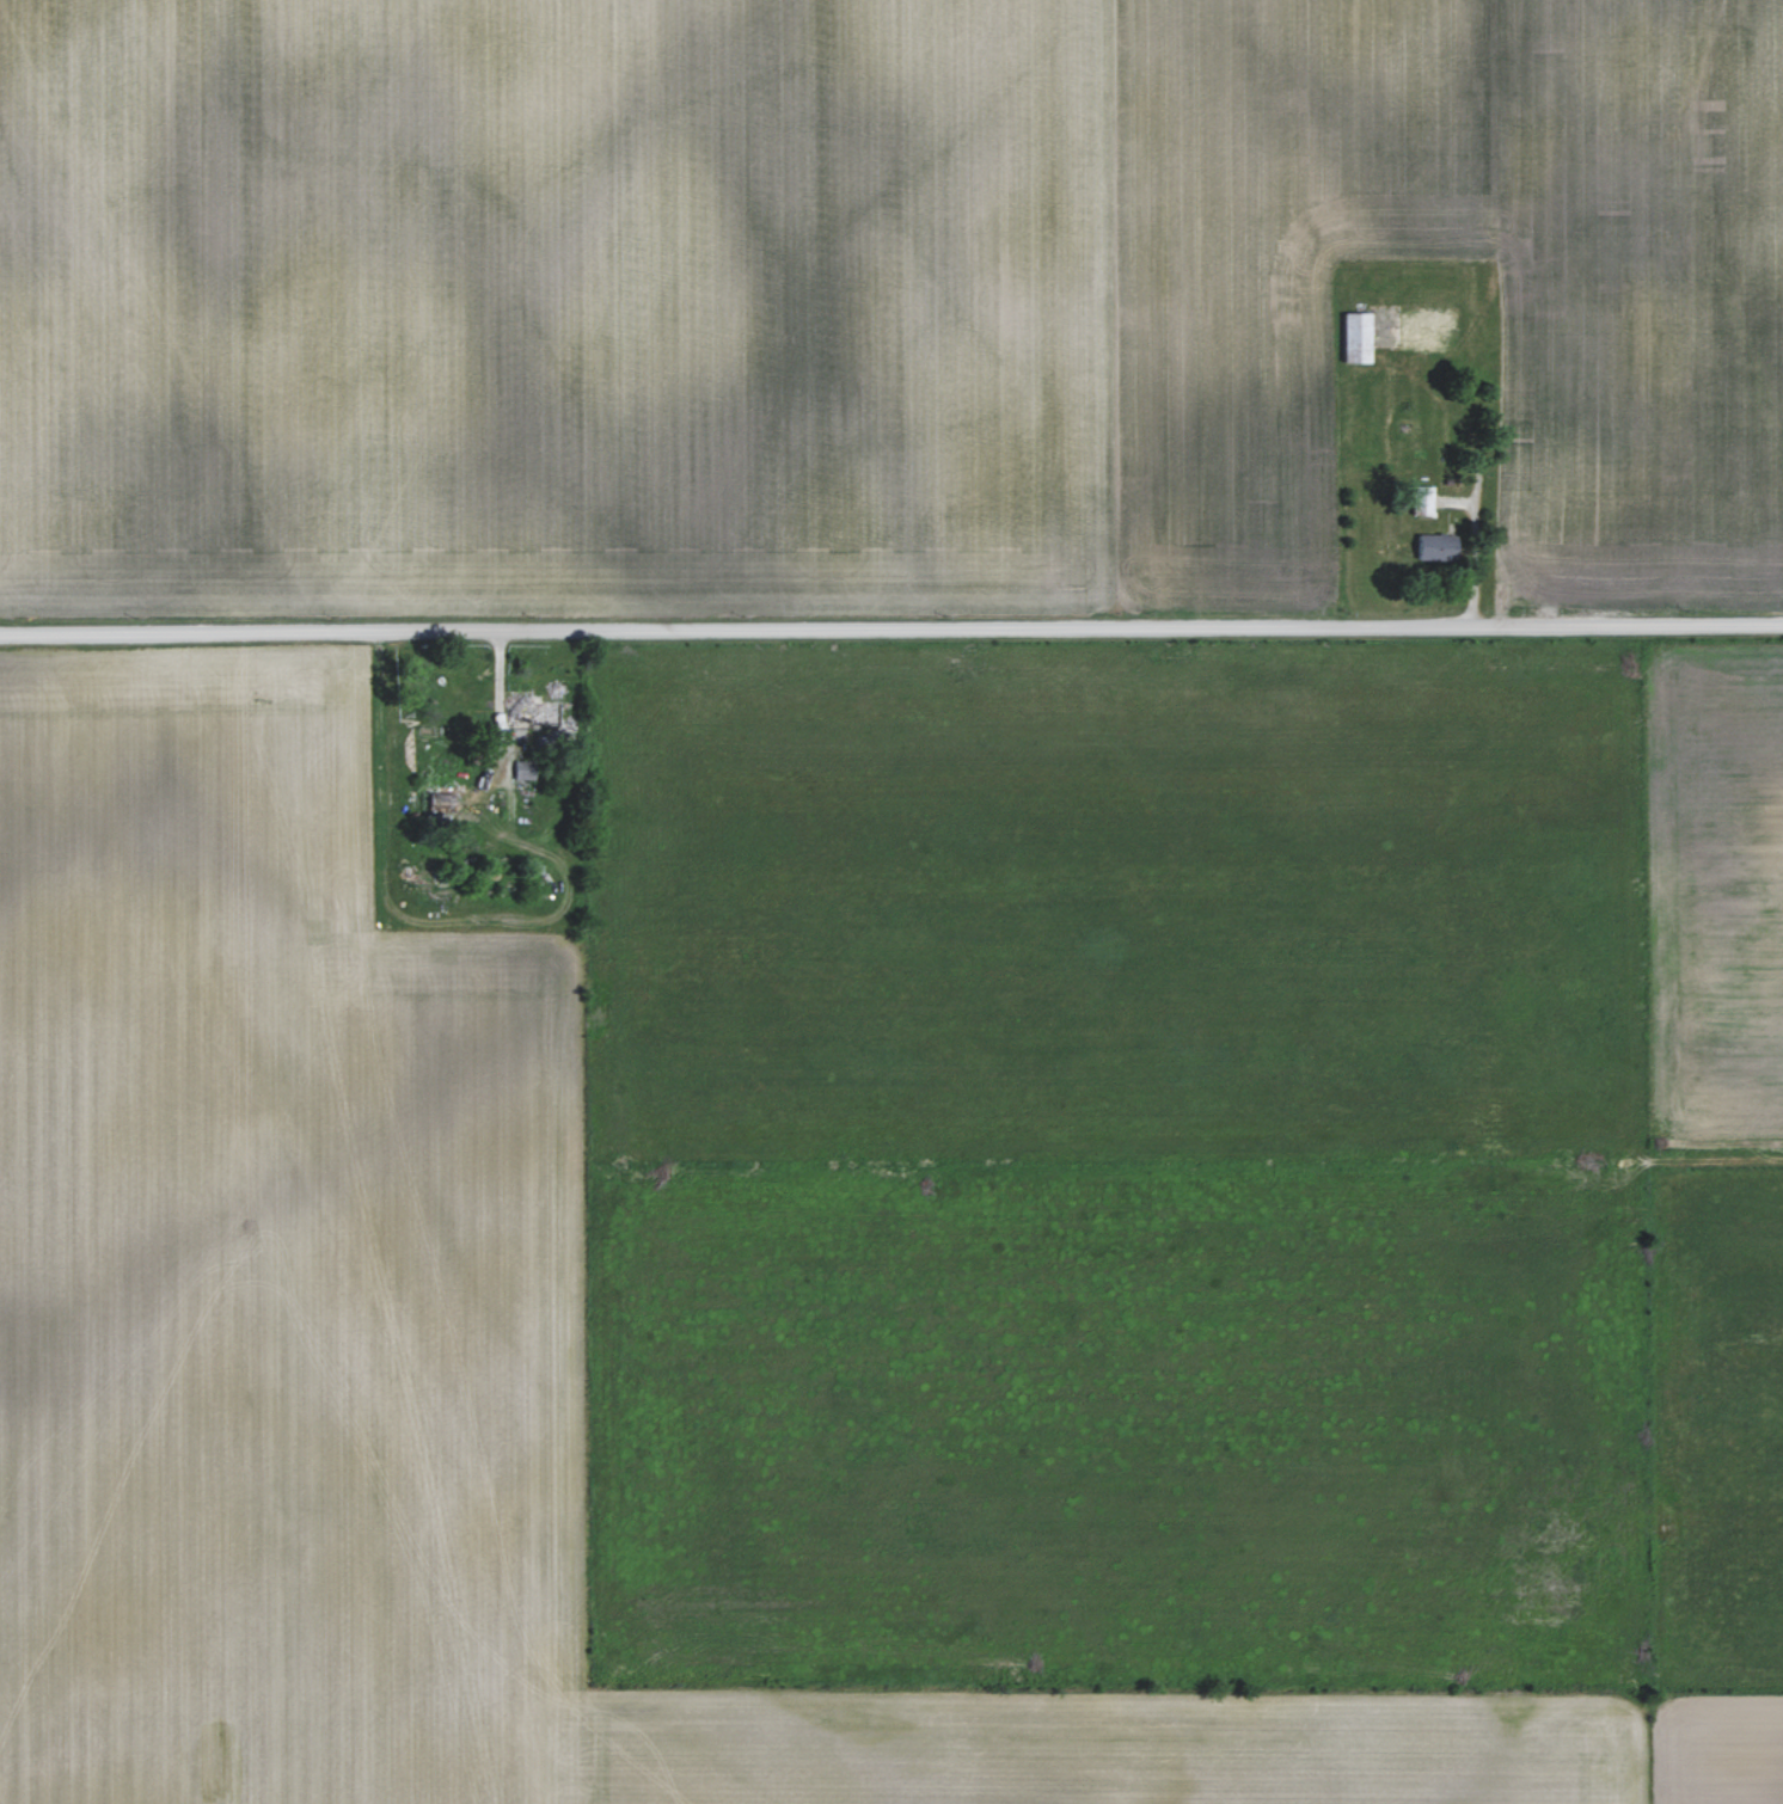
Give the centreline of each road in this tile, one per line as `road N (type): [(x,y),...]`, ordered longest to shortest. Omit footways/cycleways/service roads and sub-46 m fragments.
road 1 (residential): [(0,638),(1782,625)]

